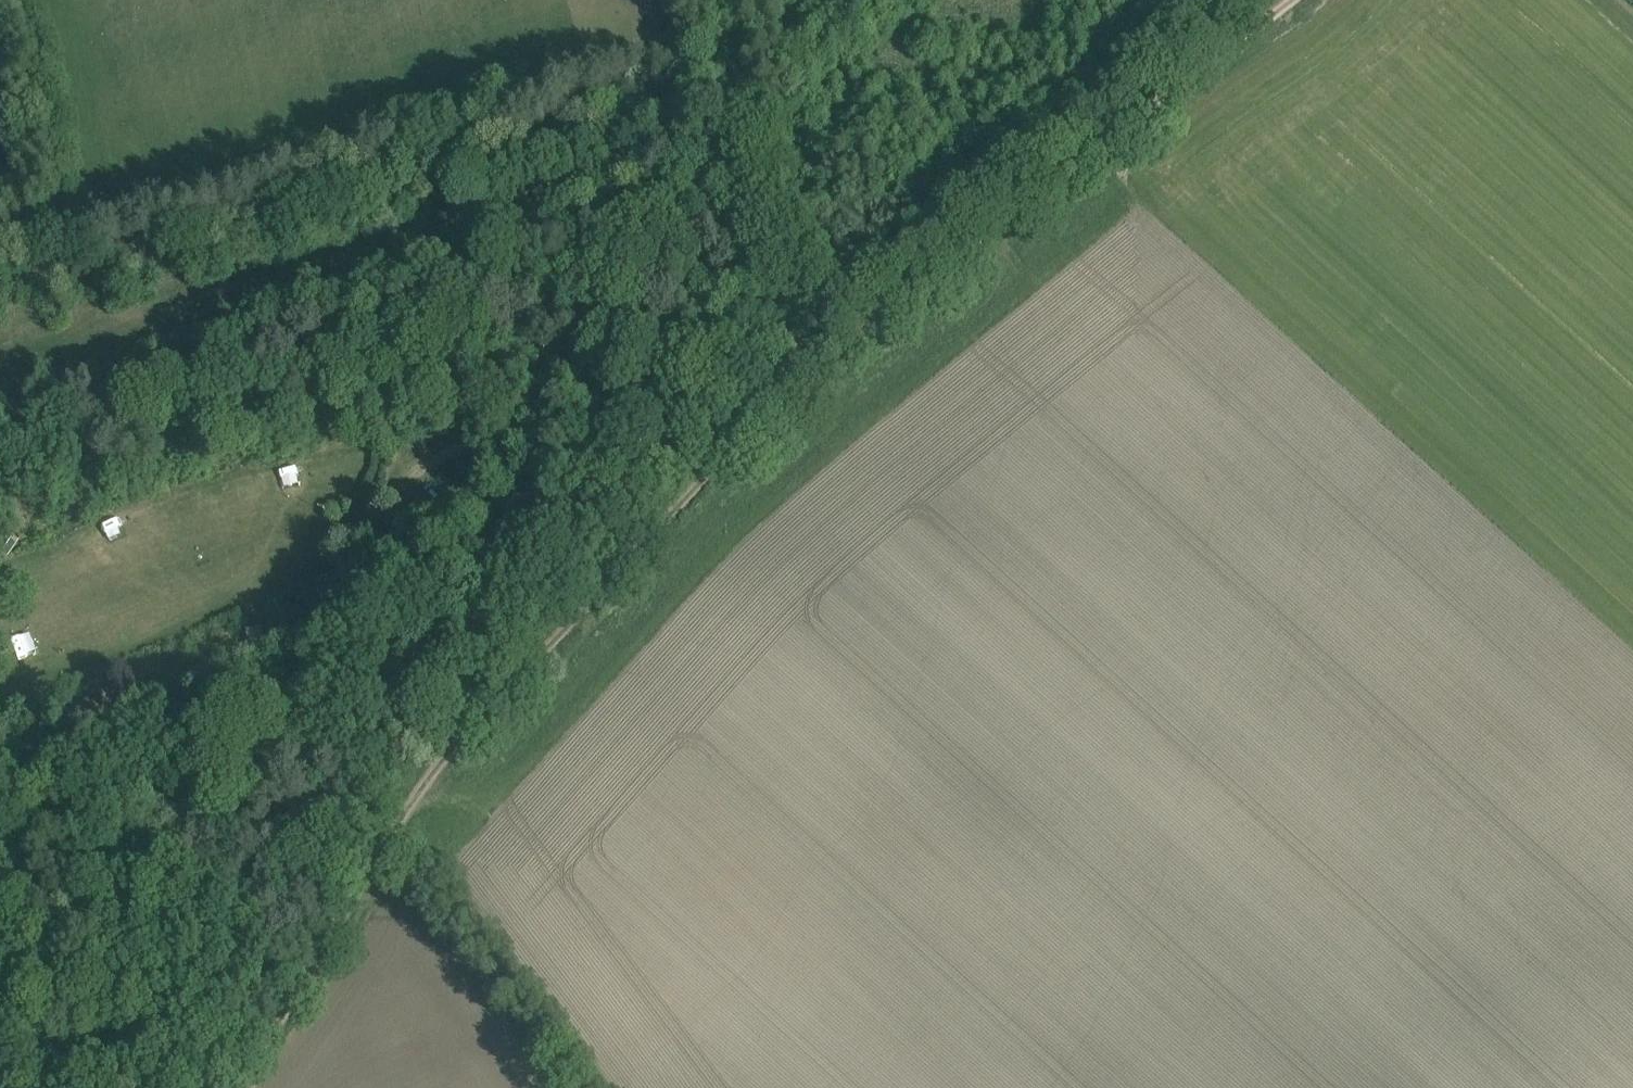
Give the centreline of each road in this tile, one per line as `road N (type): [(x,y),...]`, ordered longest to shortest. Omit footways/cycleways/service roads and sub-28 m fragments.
road 1 (track): [(1290,0),(813,364),(741,434),(559,620),(451,749),(227,1087)]

